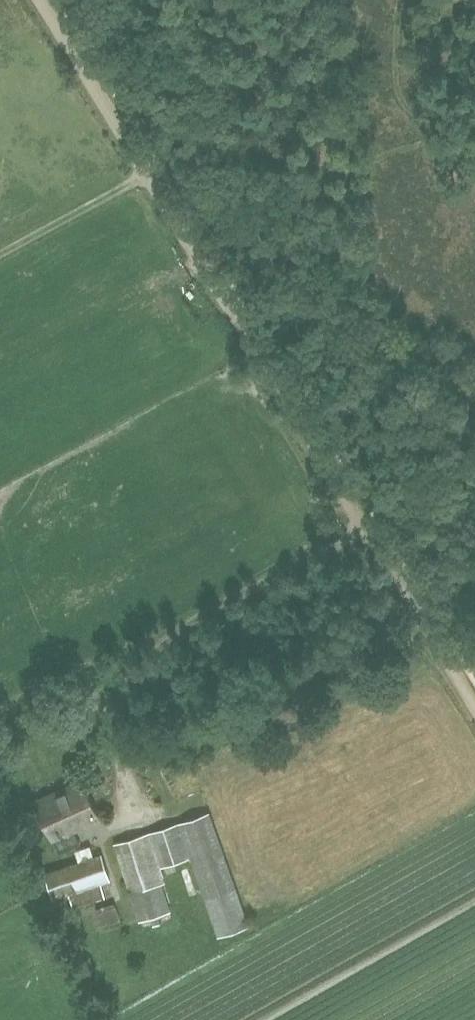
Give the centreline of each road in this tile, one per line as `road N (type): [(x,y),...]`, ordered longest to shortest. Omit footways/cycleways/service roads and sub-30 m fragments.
road 1 (track): [(474,708),(38,0)]

